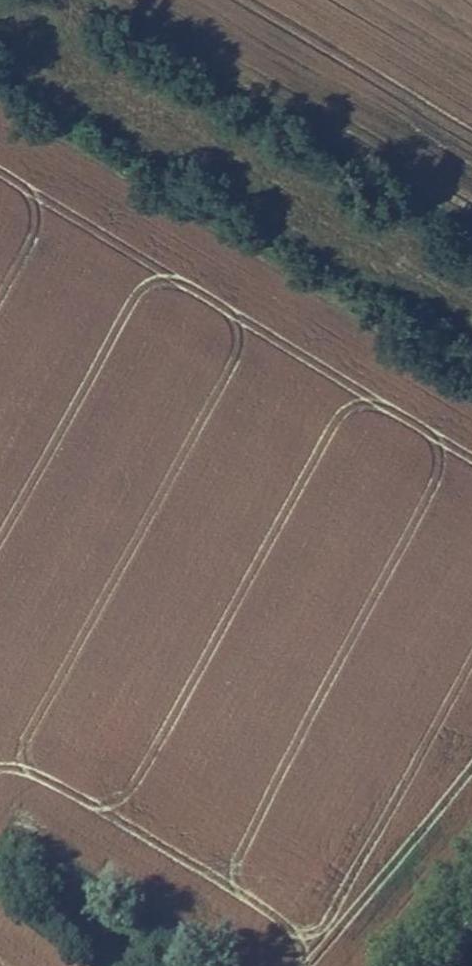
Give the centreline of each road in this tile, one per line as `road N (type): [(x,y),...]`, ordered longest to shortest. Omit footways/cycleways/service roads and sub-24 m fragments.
road 1 (track): [(0,25),(471,301)]

